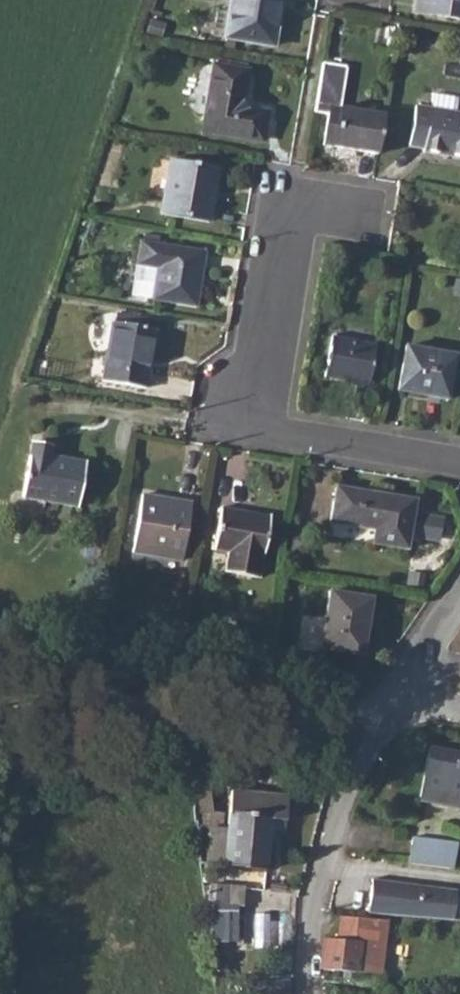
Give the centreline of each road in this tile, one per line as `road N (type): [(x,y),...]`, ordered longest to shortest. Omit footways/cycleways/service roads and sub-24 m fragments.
road 1 (residential): [(459,467),(248,420),(297,209)]
road 2 (residential): [(310,993),(314,912),(336,815),(406,688)]

